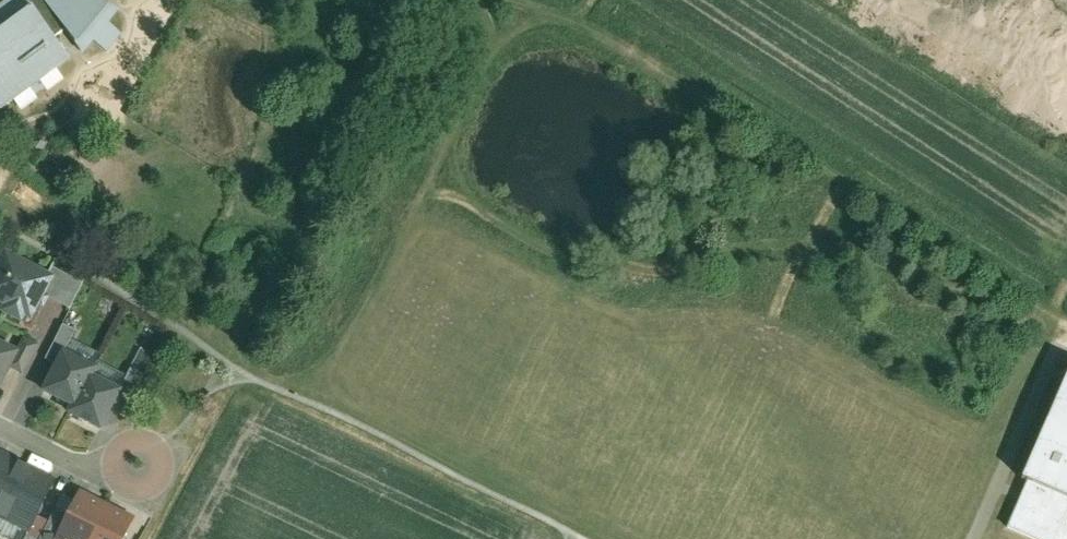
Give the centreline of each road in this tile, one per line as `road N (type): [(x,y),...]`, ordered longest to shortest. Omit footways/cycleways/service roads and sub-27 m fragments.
road 1 (residential): [(0,426),(61,457),(100,464),(139,459)]

